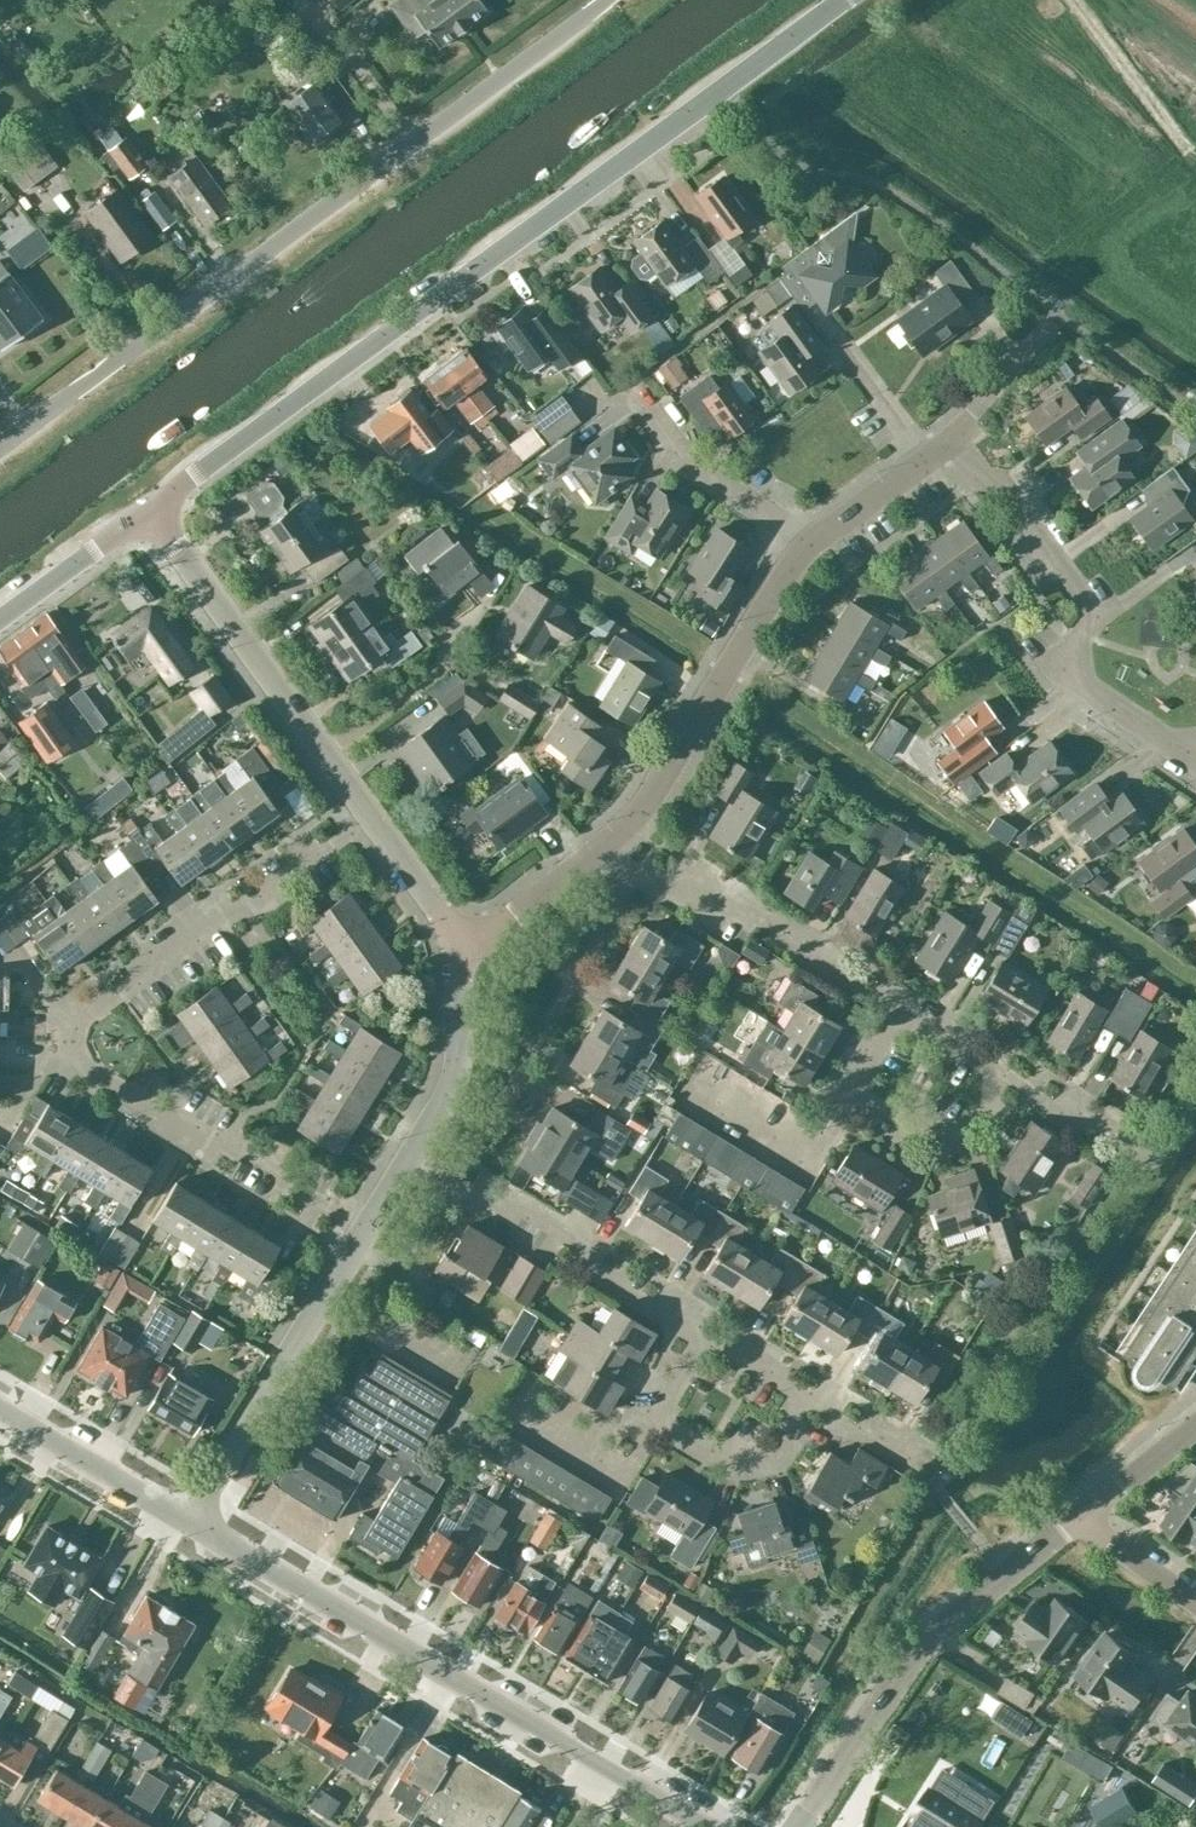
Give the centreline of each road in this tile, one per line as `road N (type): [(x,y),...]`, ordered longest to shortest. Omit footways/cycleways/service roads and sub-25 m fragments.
road 1 (tertiary): [(149,514),(844,0)]
road 2 (unclassified): [(0,447),(608,0)]
road 3 (residential): [(365,1222),(73,1071),(74,1016),(364,810)]
road 4 (unclassified): [(701,1826),(190,1523)]
road 5 (residential): [(795,1826),(890,1674),(1084,1518)]
road 6 (residential): [(1195,751),(1081,677),(1084,615),(1075,585),(952,440)]
road 7 (residential): [(594,852),(643,812),(795,559),(820,540)]
road 8 (residential): [(364,810),(149,514)]
road 9 (residential): [(704,1325),(501,1197),(472,1203),(404,1161)]
road 10 (unclassified): [(190,1523),(365,1222)]
road 11 (residential): [(893,1003),(762,915),(651,885),(594,852)]
road 12 (residential): [(809,1394),(769,1474),(651,1417),(704,1325)]
road 13 (residential): [(893,1003),(842,1092),(938,1146),(970,1137),(1012,1075)]
road 14 (residential): [(820,540),(685,449),(642,394),(609,419)]
road 15 (residential): [(404,1161),(458,1075),(465,944)]
road 16 (unclassified): [(190,1523),(0,1408)]
road 17 (tertiary): [(0,623),(149,514)]
road 18 (residential): [(465,944),(364,810)]
road 19 (residential): [(820,540),(952,440)]
road 20 (residential): [(465,944),(594,852)]
road 21 (residential): [(1084,1518),(1195,1426)]
road 22 (residential): [(1012,1075),(893,1003)]
road 23 (residential): [(927,1467),(809,1394)]
road 24 (residential): [(1195,1599),(1084,1518)]
road 25 (residential): [(809,1394),(704,1325)]

